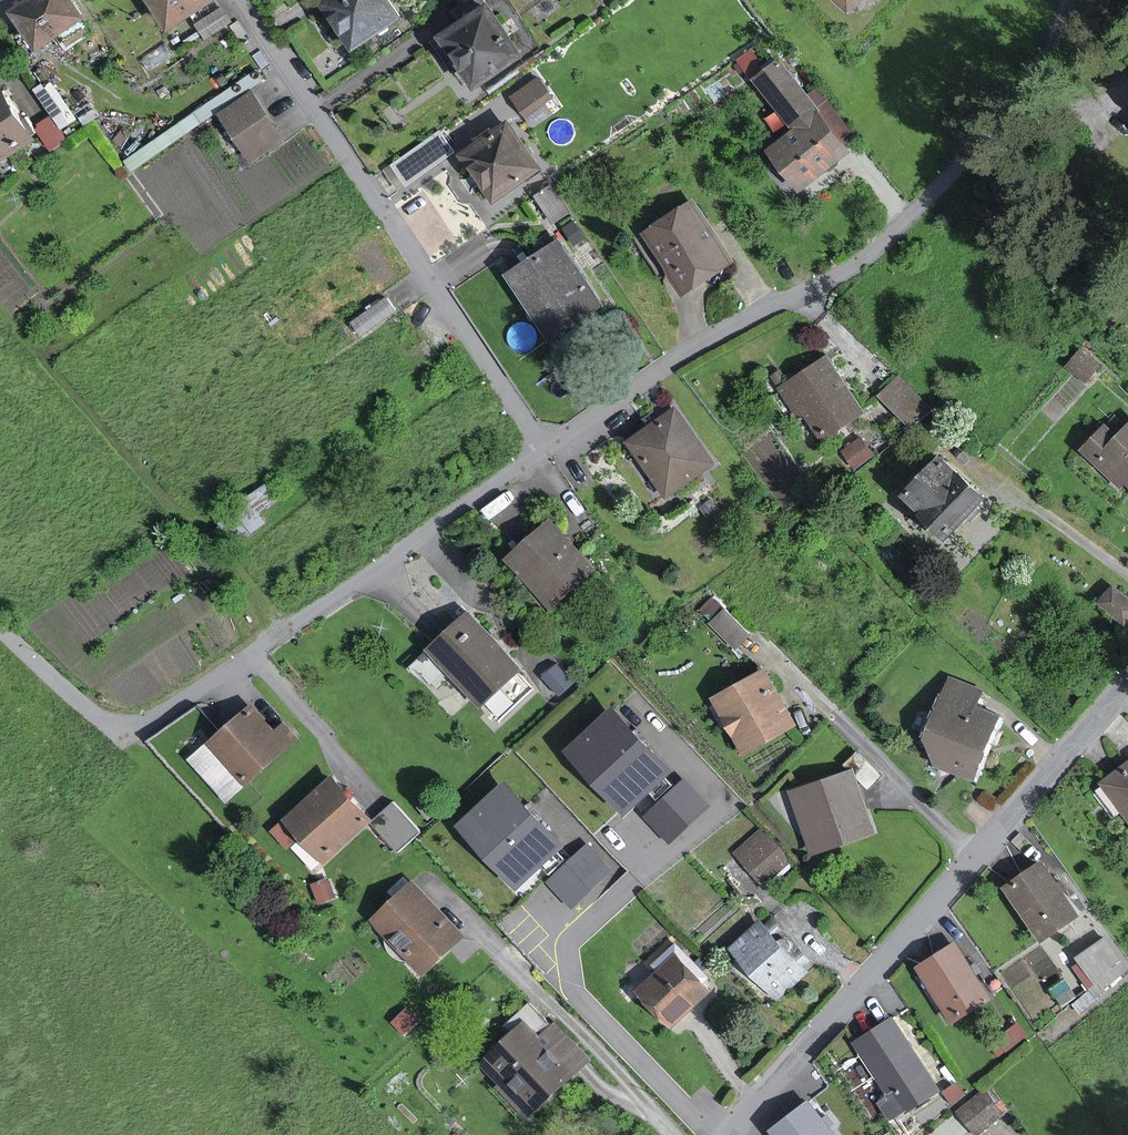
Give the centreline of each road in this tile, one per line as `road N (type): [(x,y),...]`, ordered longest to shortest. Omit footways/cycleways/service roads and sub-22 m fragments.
road 1 (residential): [(545,446),(695,343),(798,297),(868,252),(931,195),(1042,69),(1071,0)]
road 2 (residential): [(545,446),(133,732),(104,728),(0,634)]
road 3 (residential): [(729,1134),(1127,685)]
road 4 (residential): [(241,0),(545,446)]

